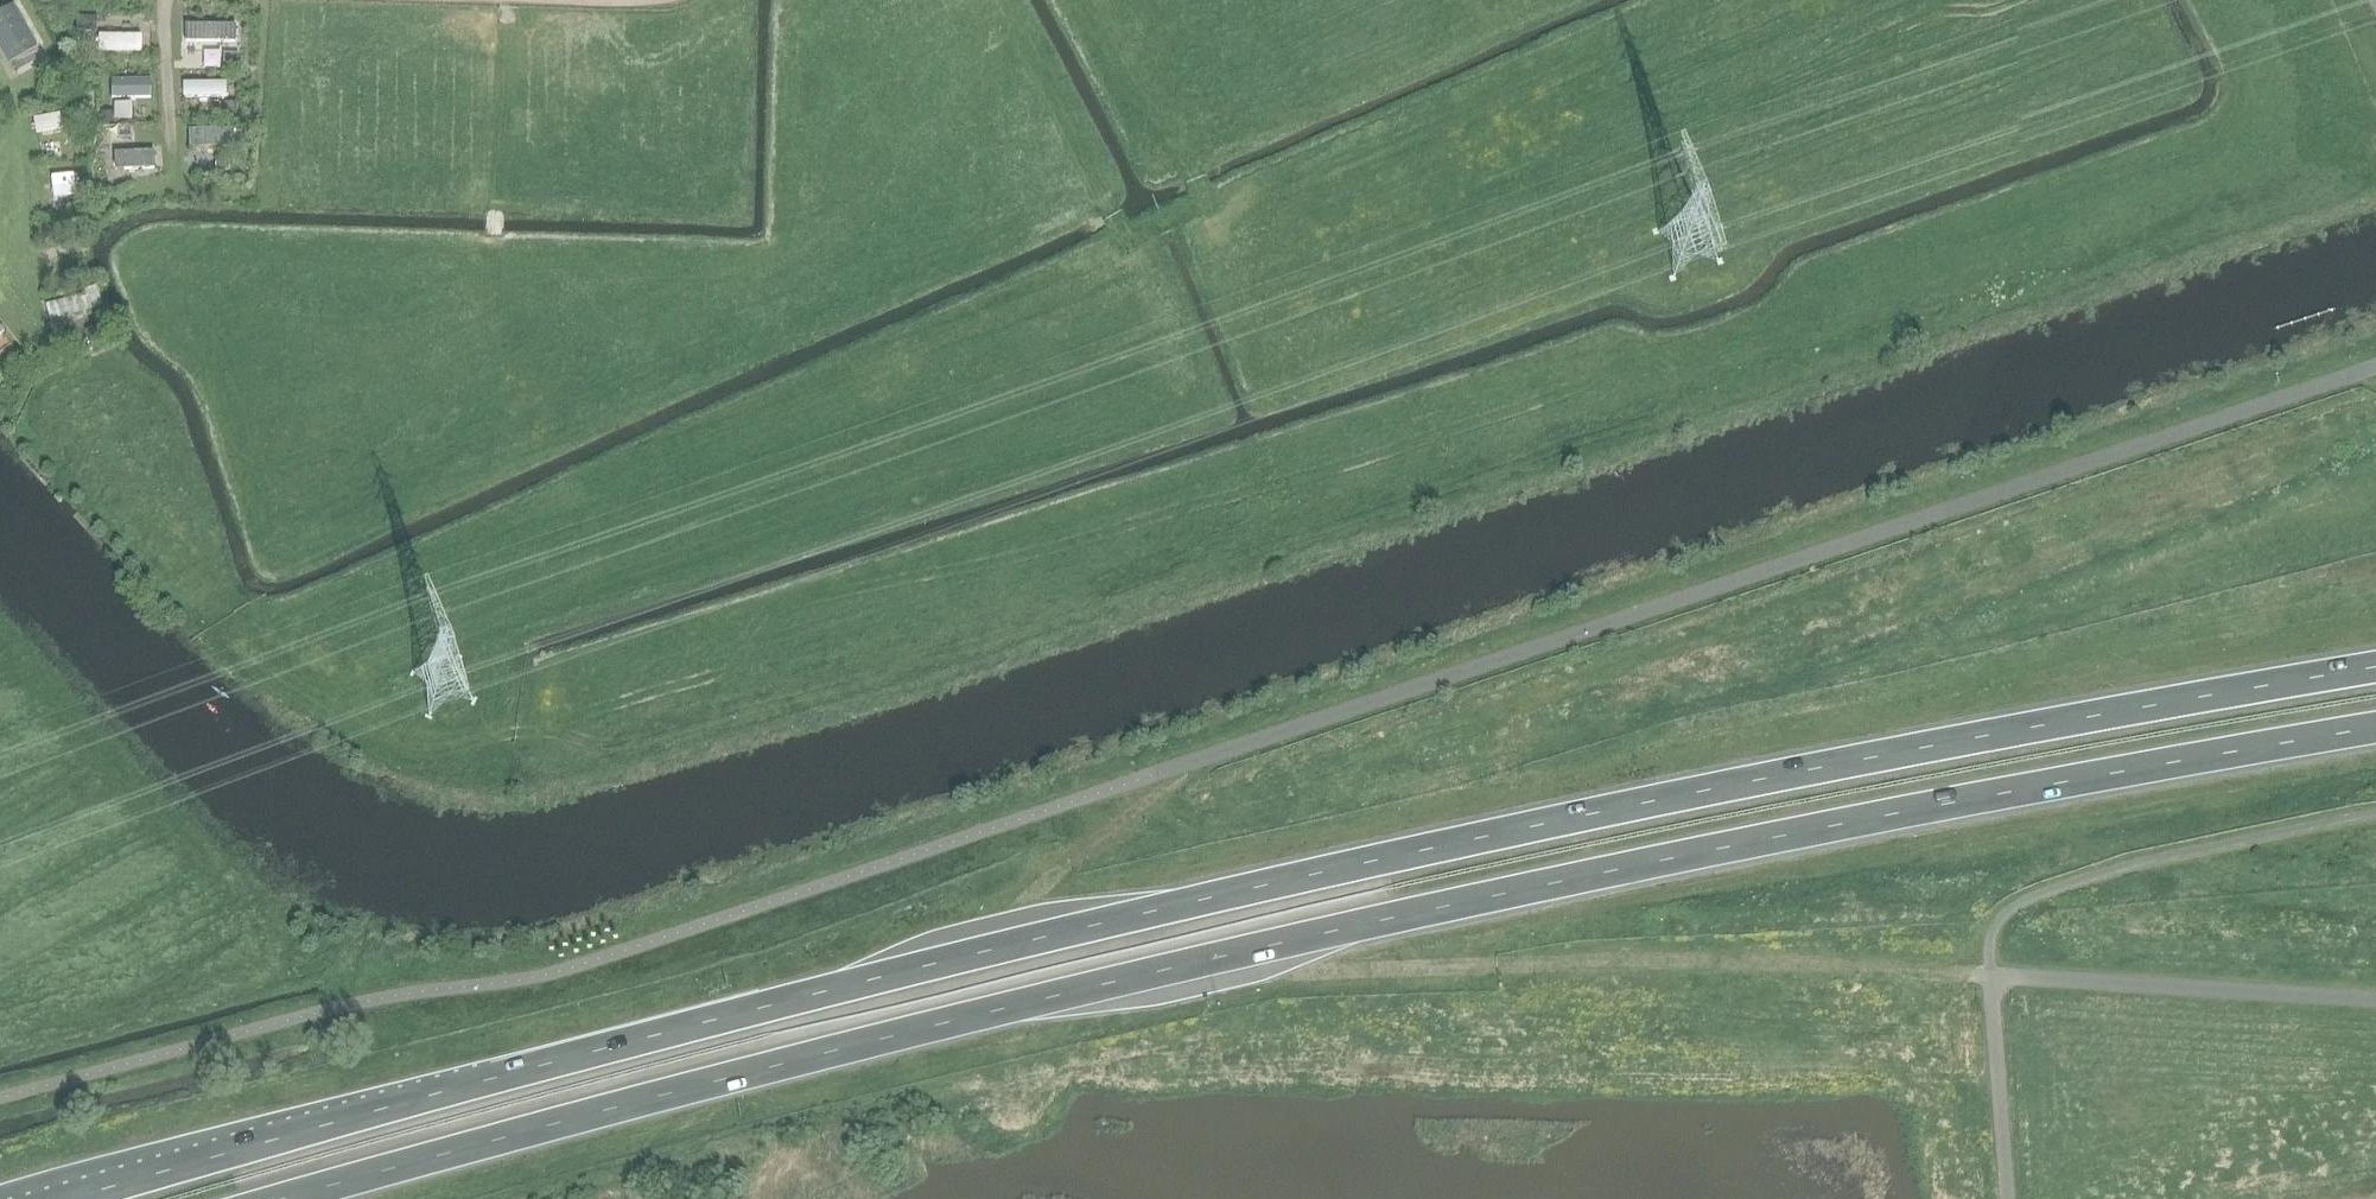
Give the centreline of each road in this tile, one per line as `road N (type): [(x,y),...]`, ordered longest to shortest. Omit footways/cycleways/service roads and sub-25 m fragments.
road 1 (trunk): [(2375,671),(2041,726),(1386,857),(696,1025),(70,1198)]
road 2 (trunk): [(286,1198),(707,1084),(1376,922),(1731,846),(2375,731)]

